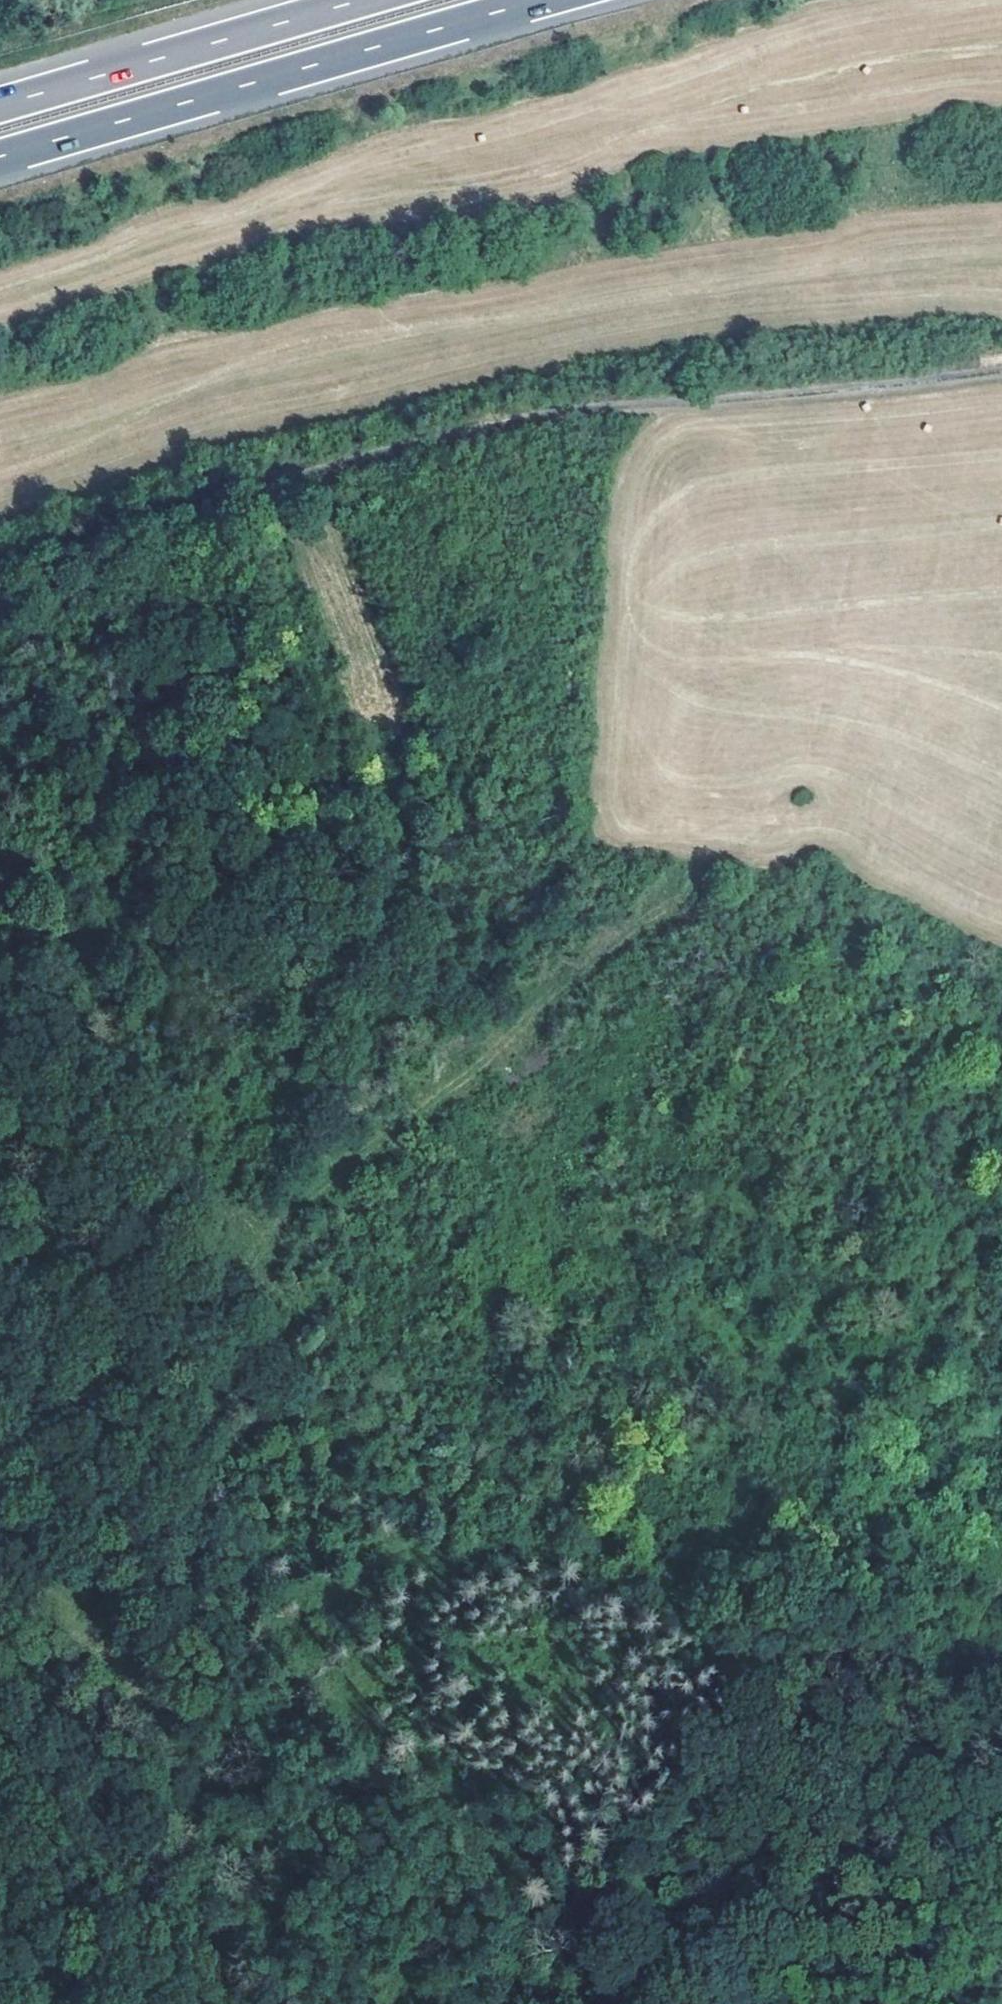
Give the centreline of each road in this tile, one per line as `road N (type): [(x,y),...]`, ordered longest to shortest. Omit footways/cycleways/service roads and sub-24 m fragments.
road 1 (track): [(323,1181),(481,1066),(661,913),(709,848),(757,801),(914,718),(966,677),(1001,627)]
road 2 (motorway): [(0,157),(553,0)]
road 3 (motorway): [(365,0),(0,105)]

